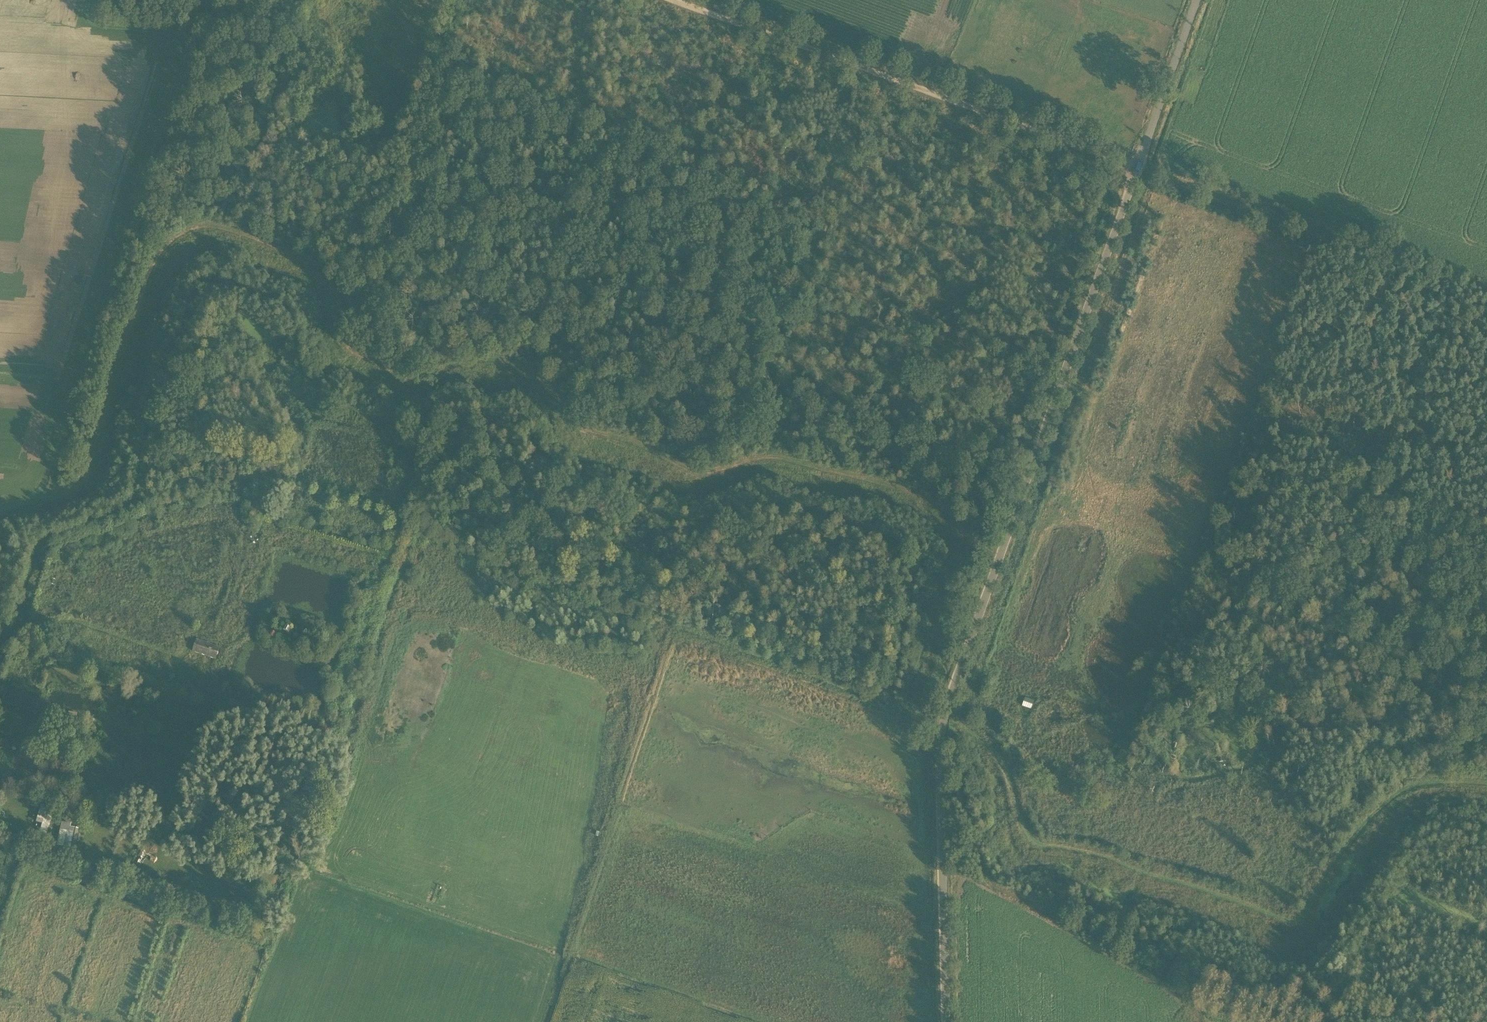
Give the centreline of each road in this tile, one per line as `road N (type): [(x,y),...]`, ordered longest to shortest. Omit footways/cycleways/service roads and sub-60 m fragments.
road 1 (track): [(0,509),(75,489),(88,476),(122,329),(166,247),(182,232),(225,230),(284,253),(332,285),(355,360),(391,380),(428,394),(484,365),(512,370),(580,423),(689,472),(717,476),(784,462),(921,500),(964,521),(969,535),(940,647),(950,690)]
road 2 (unclassified): [(942,1021),(942,716),(1195,0)]
road 3 (track): [(683,0),(1486,291)]
road 4 (track): [(1392,257),(1265,587),(1250,656),(1235,671),(1206,667),(1201,692),(1163,724),(1154,755),(1162,767),(1180,779),(1211,780),(1254,767),(1260,741),(1289,710),(1293,688),(1265,650)]
road 5 (track): [(944,708),(1001,764),(1032,844),(1103,859),(1282,923),(1297,920),(1371,821),(1411,788),(1461,772),(1486,773)]

